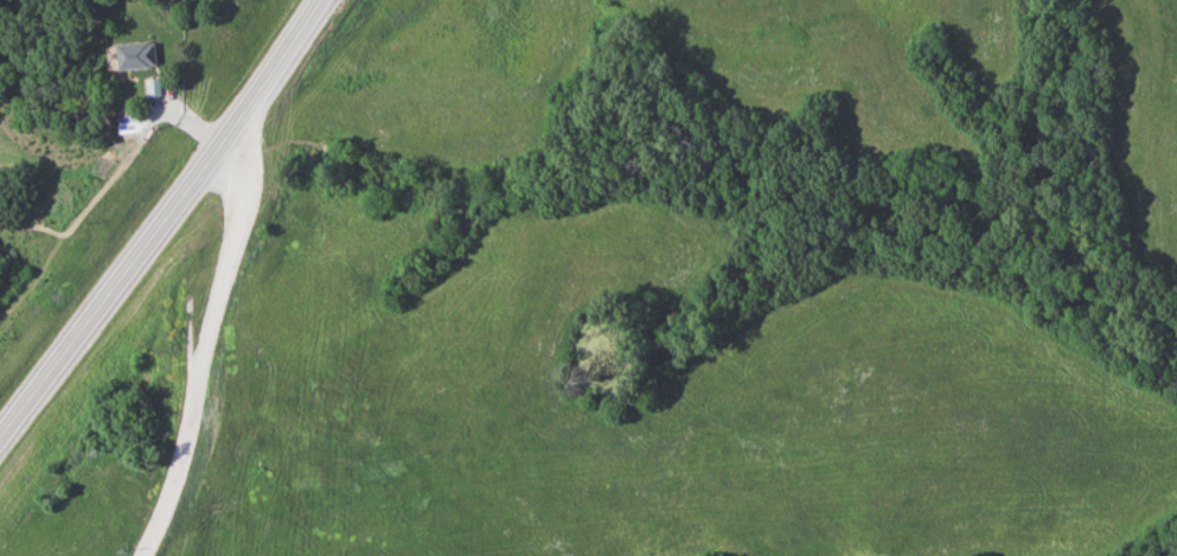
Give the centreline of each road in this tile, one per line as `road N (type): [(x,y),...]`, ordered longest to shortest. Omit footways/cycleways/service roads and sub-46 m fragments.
road 1 (primary): [(0,437),(324,0)]
road 2 (residential): [(140,555),(178,466),(236,207),(228,134)]

